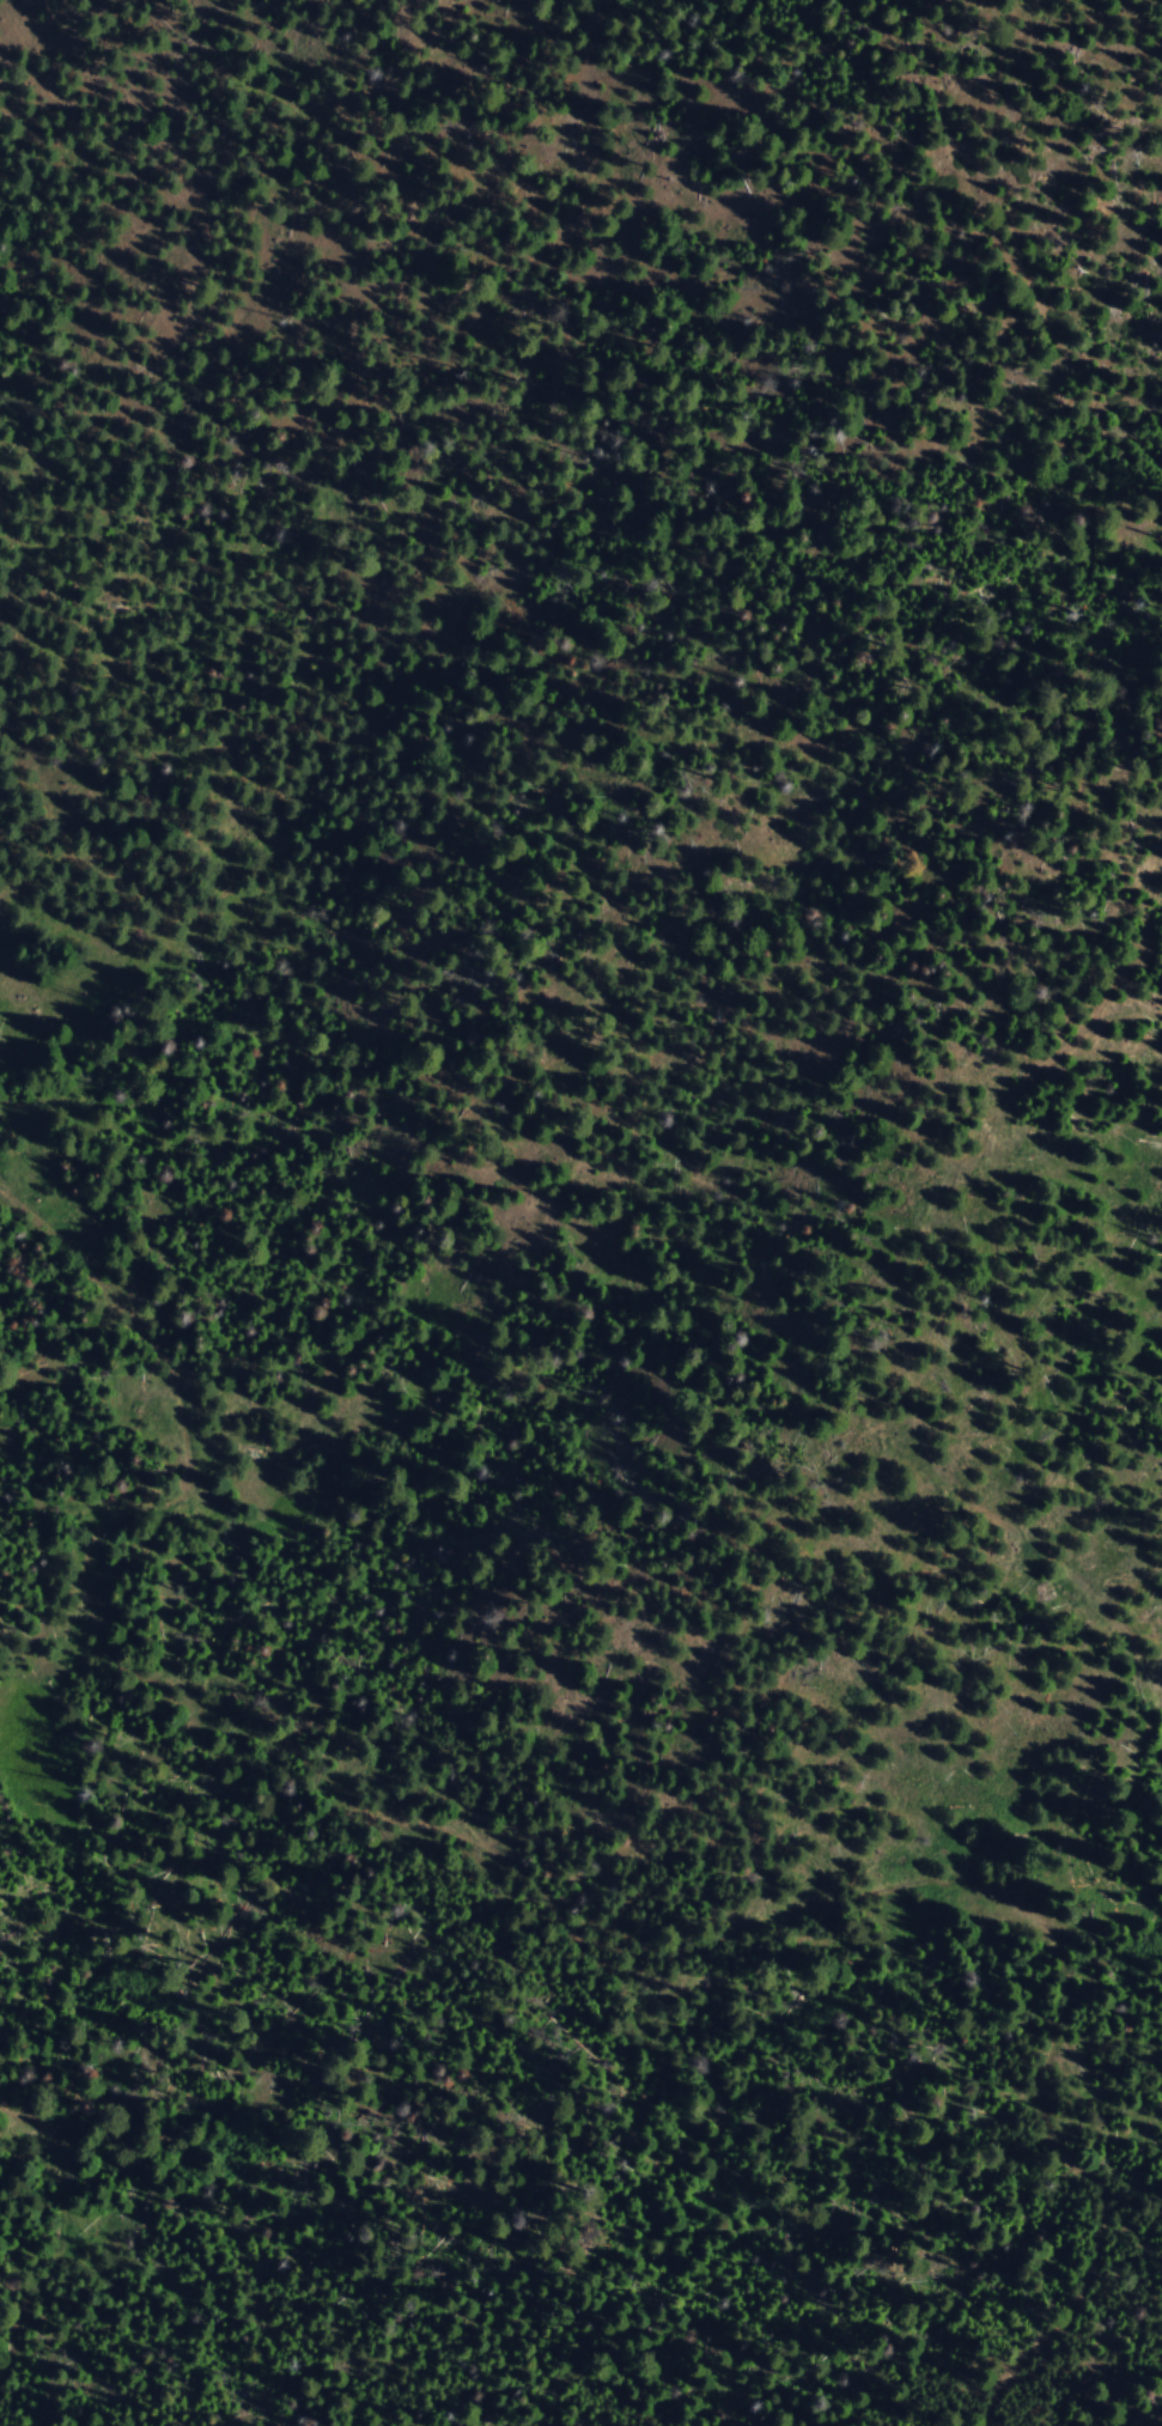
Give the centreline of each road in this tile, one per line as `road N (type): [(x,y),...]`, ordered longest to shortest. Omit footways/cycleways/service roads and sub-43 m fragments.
road 1 (track): [(1045,2425),(1040,2044),(991,1980),(371,1994),(221,1944),(128,1758),(142,1679),(200,1557),(177,1384),(0,1181)]

